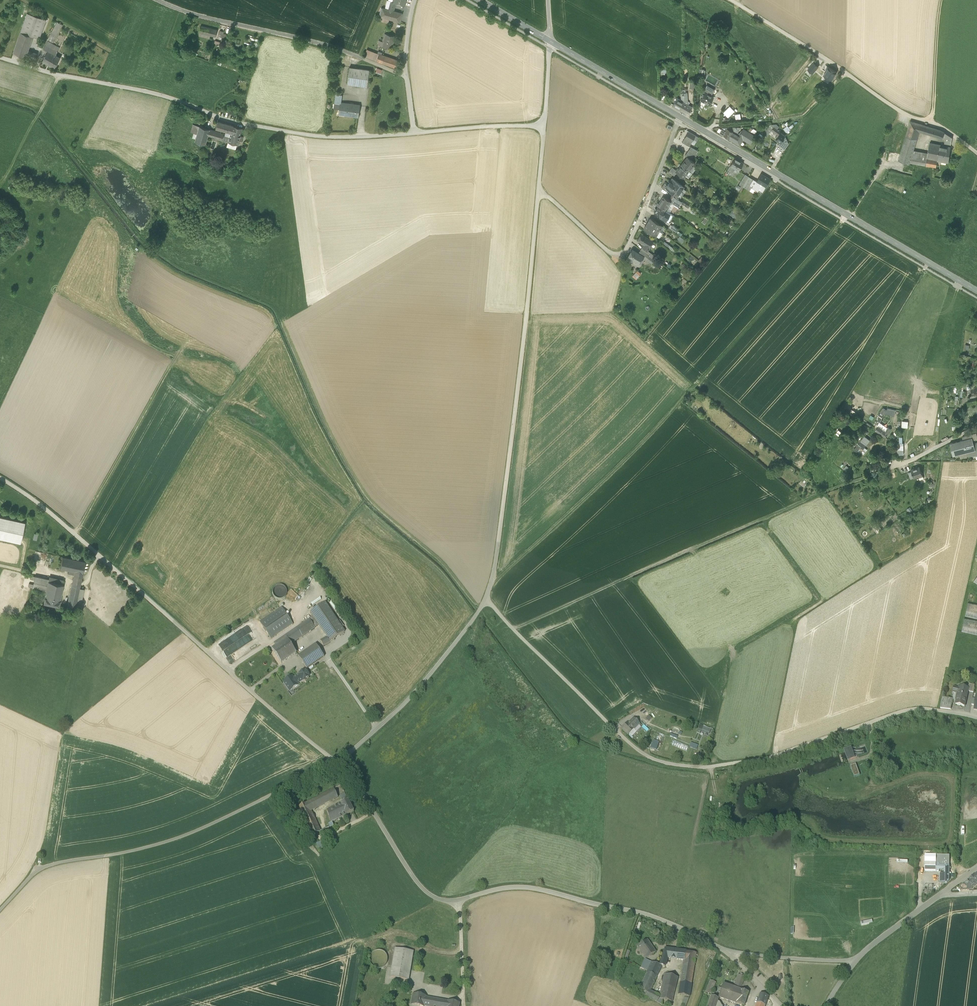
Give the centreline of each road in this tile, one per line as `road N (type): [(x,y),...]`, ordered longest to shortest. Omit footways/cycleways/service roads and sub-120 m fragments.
road 1 (track): [(494,581),(668,414),(849,215),(905,111)]
road 2 (unclassified): [(916,709),(770,760),(673,765),(644,756),(487,602)]
road 3 (unclassified): [(487,602),(543,123)]
road 4 (unclassified): [(341,763),(432,899),(533,887),(650,915),(721,950)]
road 5 (unclassified): [(0,478),(341,763)]
road 6 (unclassified): [(0,56),(324,138),(413,133)]
road 7 (track): [(515,629),(893,468)]
road 8 (unclassified): [(0,910),(44,867),(187,835),(341,763)]
road 9 (tertiary): [(976,290),(682,119)]
road 10 (unclassified): [(976,151),(737,0)]
road 11 (unclassified): [(406,78),(316,41),(158,0)]
road 12 (track): [(76,536),(186,337)]
road 13 (unclassified): [(341,763),(408,702),(487,602)]
road 14 (residential): [(620,265),(682,119)]
road 15 (tertiary): [(682,119),(550,41)]
road 16 (unclassified): [(856,960),(721,950)]
road 17 (unclassified): [(413,133),(543,123)]
road 18 (track): [(932,123),(941,0)]

